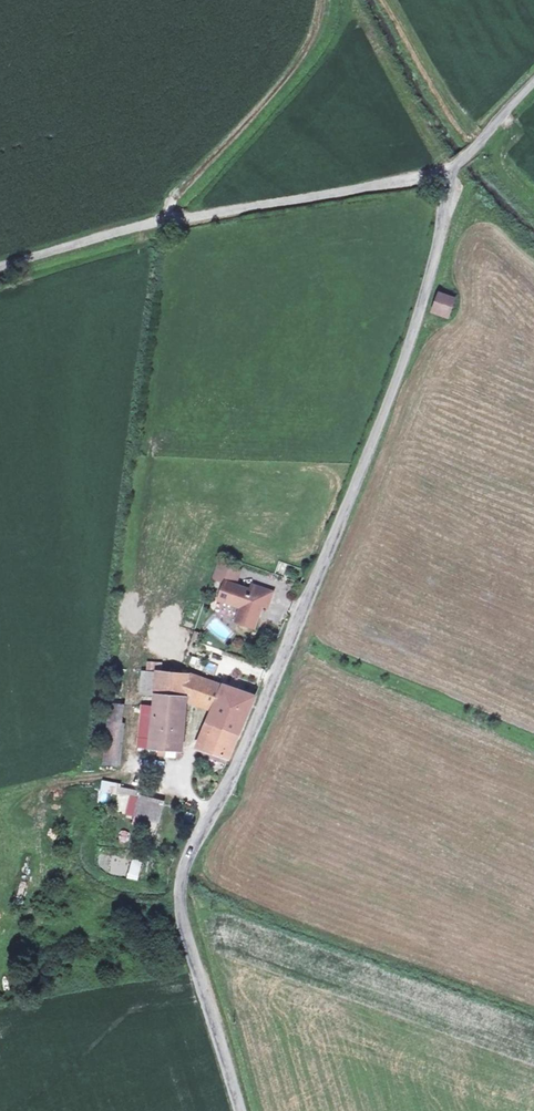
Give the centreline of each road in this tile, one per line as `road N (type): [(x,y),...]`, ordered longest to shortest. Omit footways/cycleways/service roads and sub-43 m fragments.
road 1 (unclassified): [(242,1110),(178,892),(385,416),(441,249),(450,170)]
road 2 (unclassified): [(0,268),(167,219),(450,170)]
road 3 (track): [(326,0),(303,54),(169,200),(167,219)]
road 4 (unclassified): [(450,170),(533,79)]

